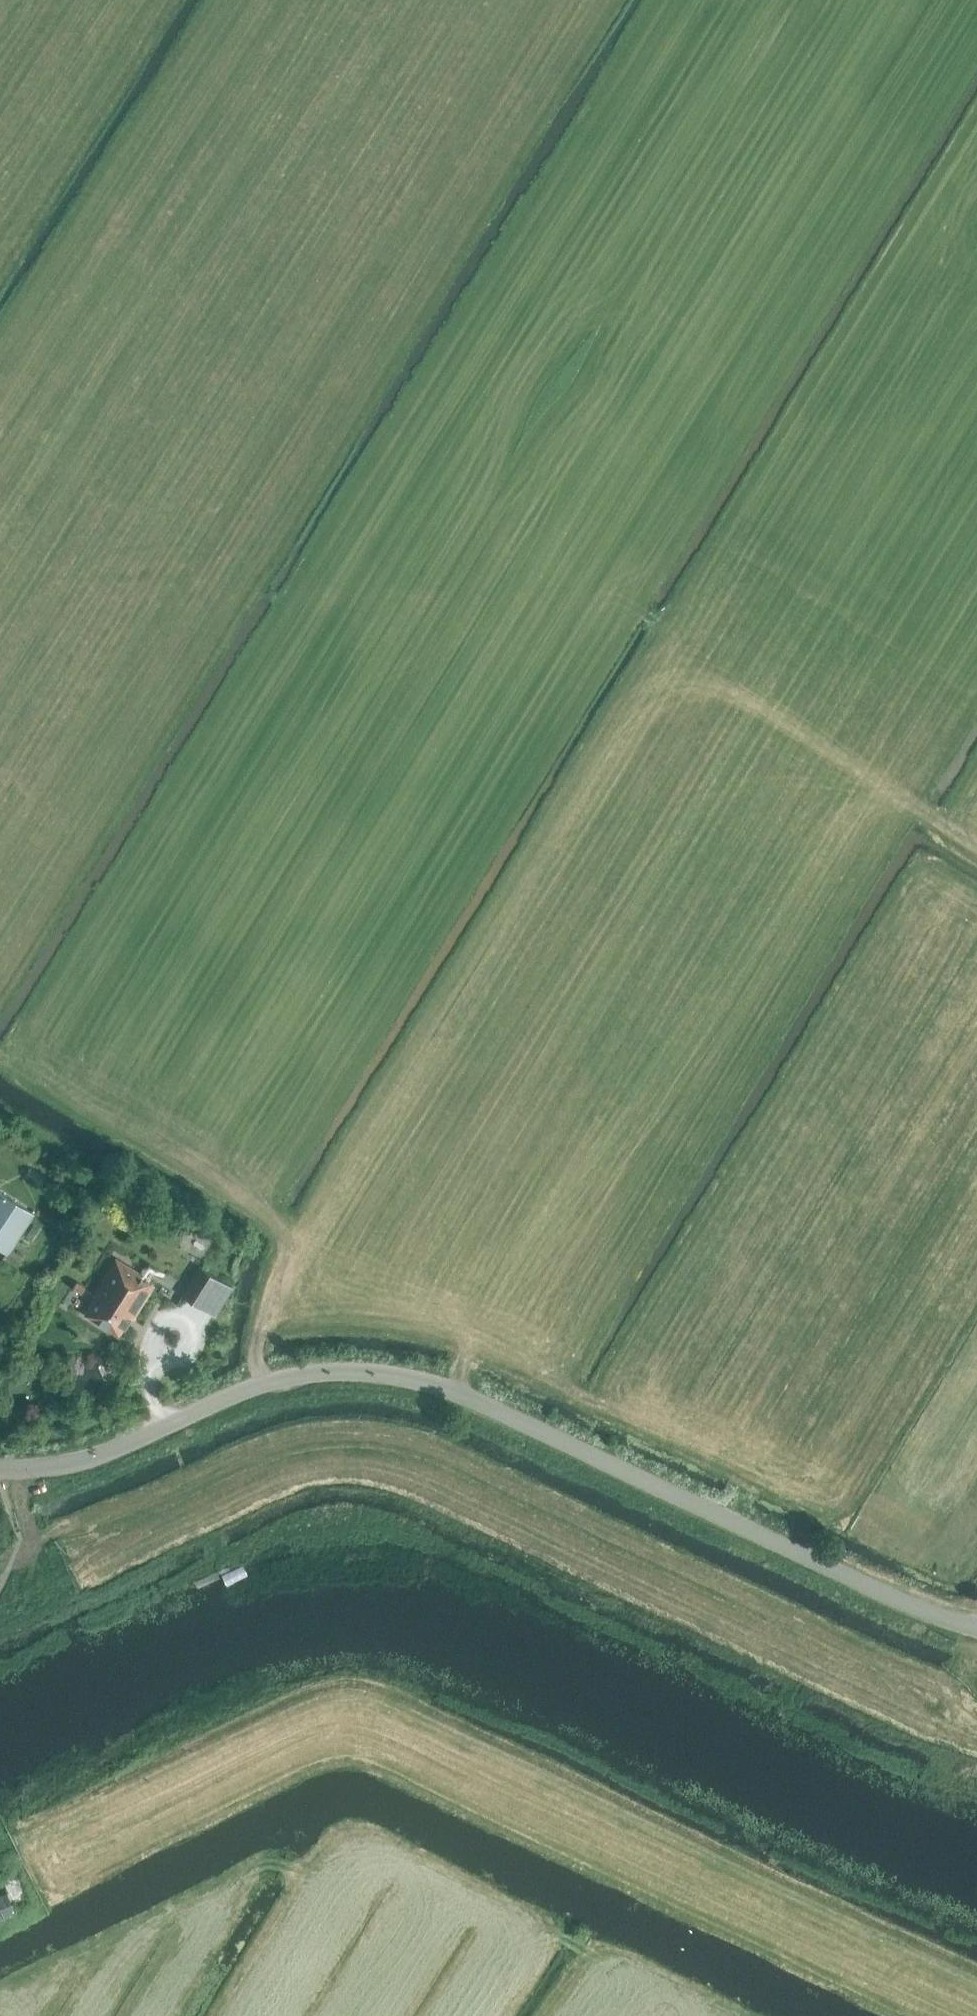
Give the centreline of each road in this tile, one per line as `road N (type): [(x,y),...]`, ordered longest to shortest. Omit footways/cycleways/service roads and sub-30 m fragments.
road 1 (unclassified): [(976,1627),(891,1596),(437,1387),(388,1377),(312,1374),(267,1384),(94,1460),(0,1472)]

